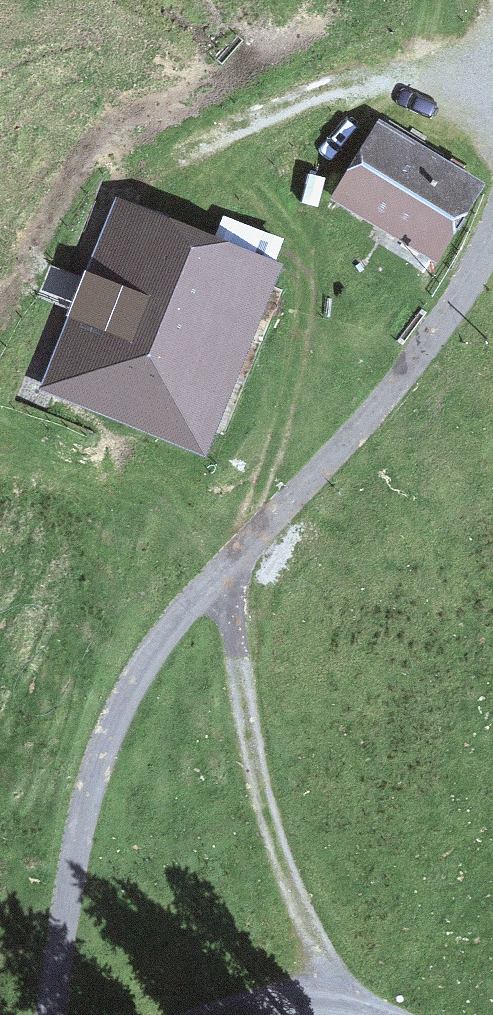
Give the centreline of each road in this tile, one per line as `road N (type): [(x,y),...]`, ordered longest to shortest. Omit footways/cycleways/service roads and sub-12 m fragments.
road 1 (track): [(222,569),(167,630),(111,729),(91,782),(45,1014)]
road 2 (track): [(334,1001),(264,802),(222,569)]
road 3 (track): [(222,569),(403,376),(492,231)]
road 4 (track): [(154,181),(202,144),(296,103),(356,88),(492,76)]

